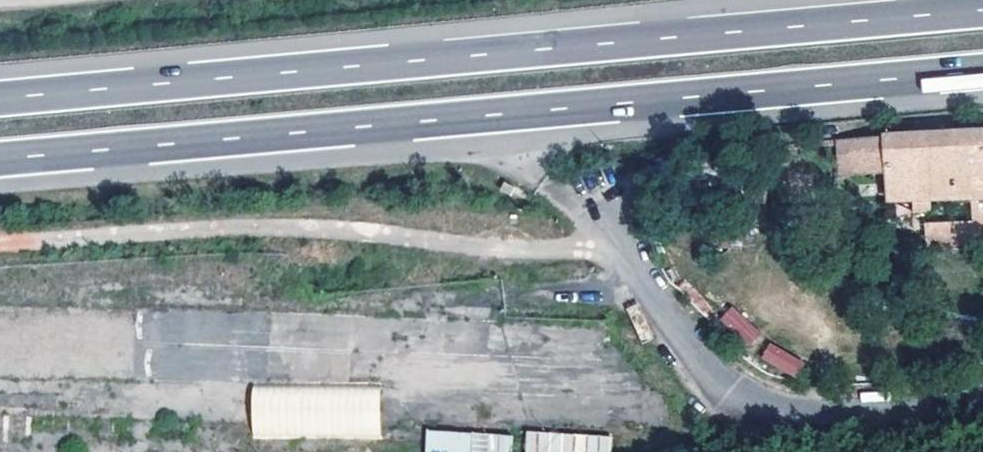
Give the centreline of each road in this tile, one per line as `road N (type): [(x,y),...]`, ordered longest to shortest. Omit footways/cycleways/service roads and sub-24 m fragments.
road 1 (motorway): [(982,9),(0,97)]
road 2 (motorway): [(0,158),(982,70)]
road 3 (track): [(604,242),(501,255),(383,230),(314,227),(0,244)]
road 4 (unclassified): [(982,402),(810,409),(750,398),(701,363),(581,213),(543,179)]

